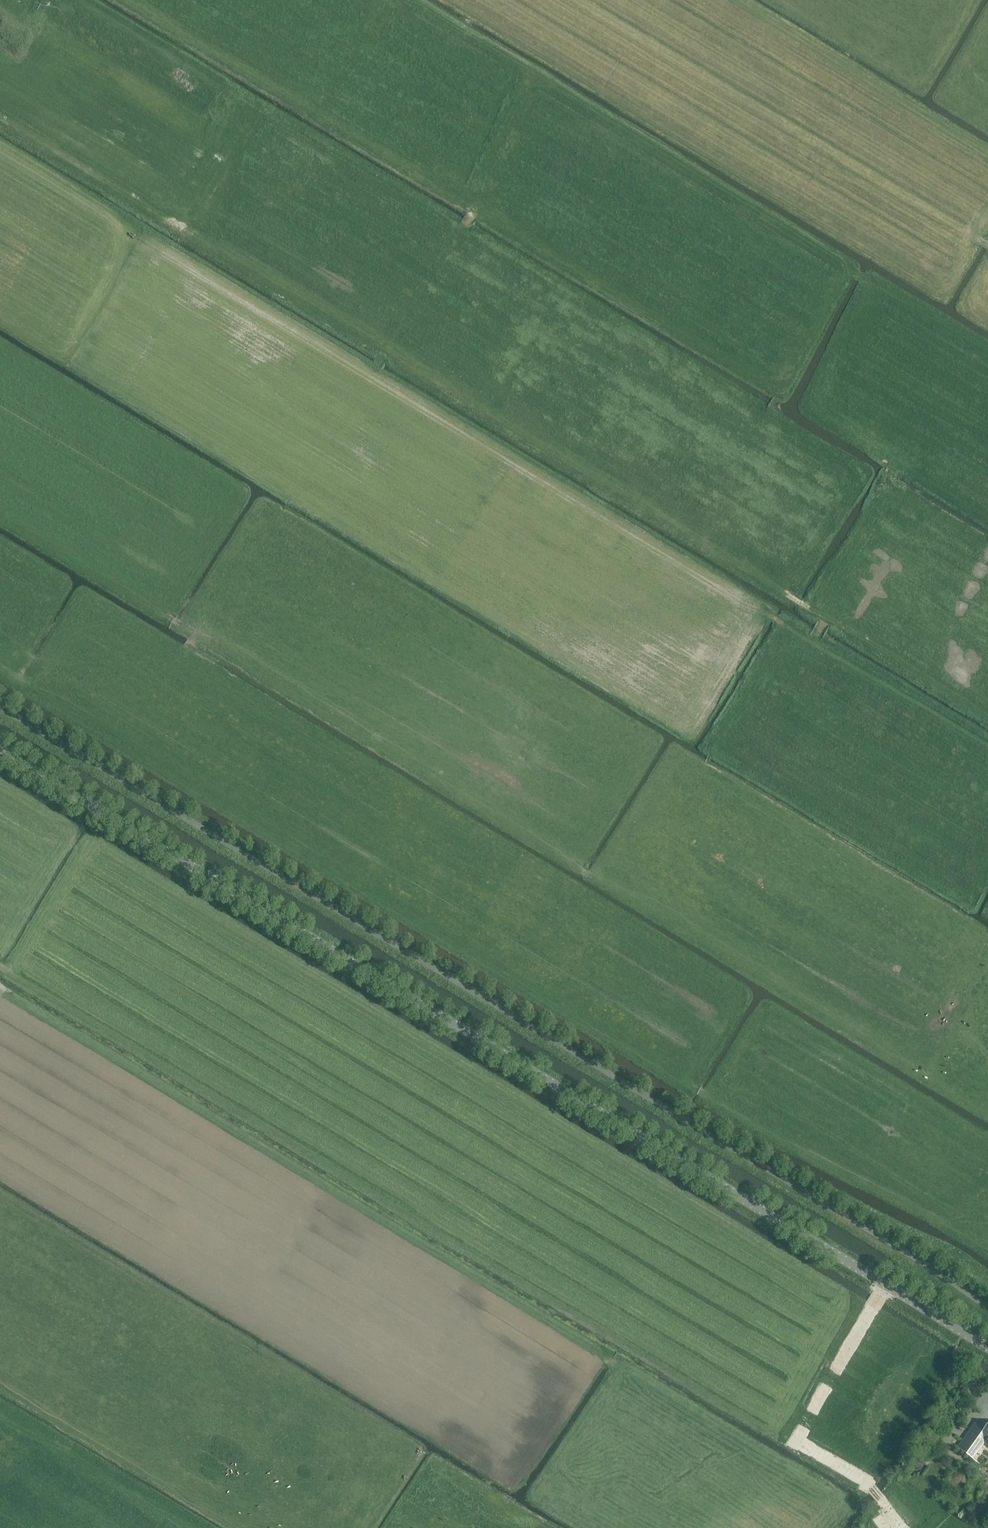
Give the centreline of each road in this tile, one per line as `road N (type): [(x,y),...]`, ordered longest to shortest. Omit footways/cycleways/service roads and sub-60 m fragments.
road 1 (tertiary): [(987,1349),(0,751)]
road 2 (track): [(987,743),(706,575)]
road 3 (track): [(0,158),(228,289)]
road 4 (track): [(226,93),(78,0)]

